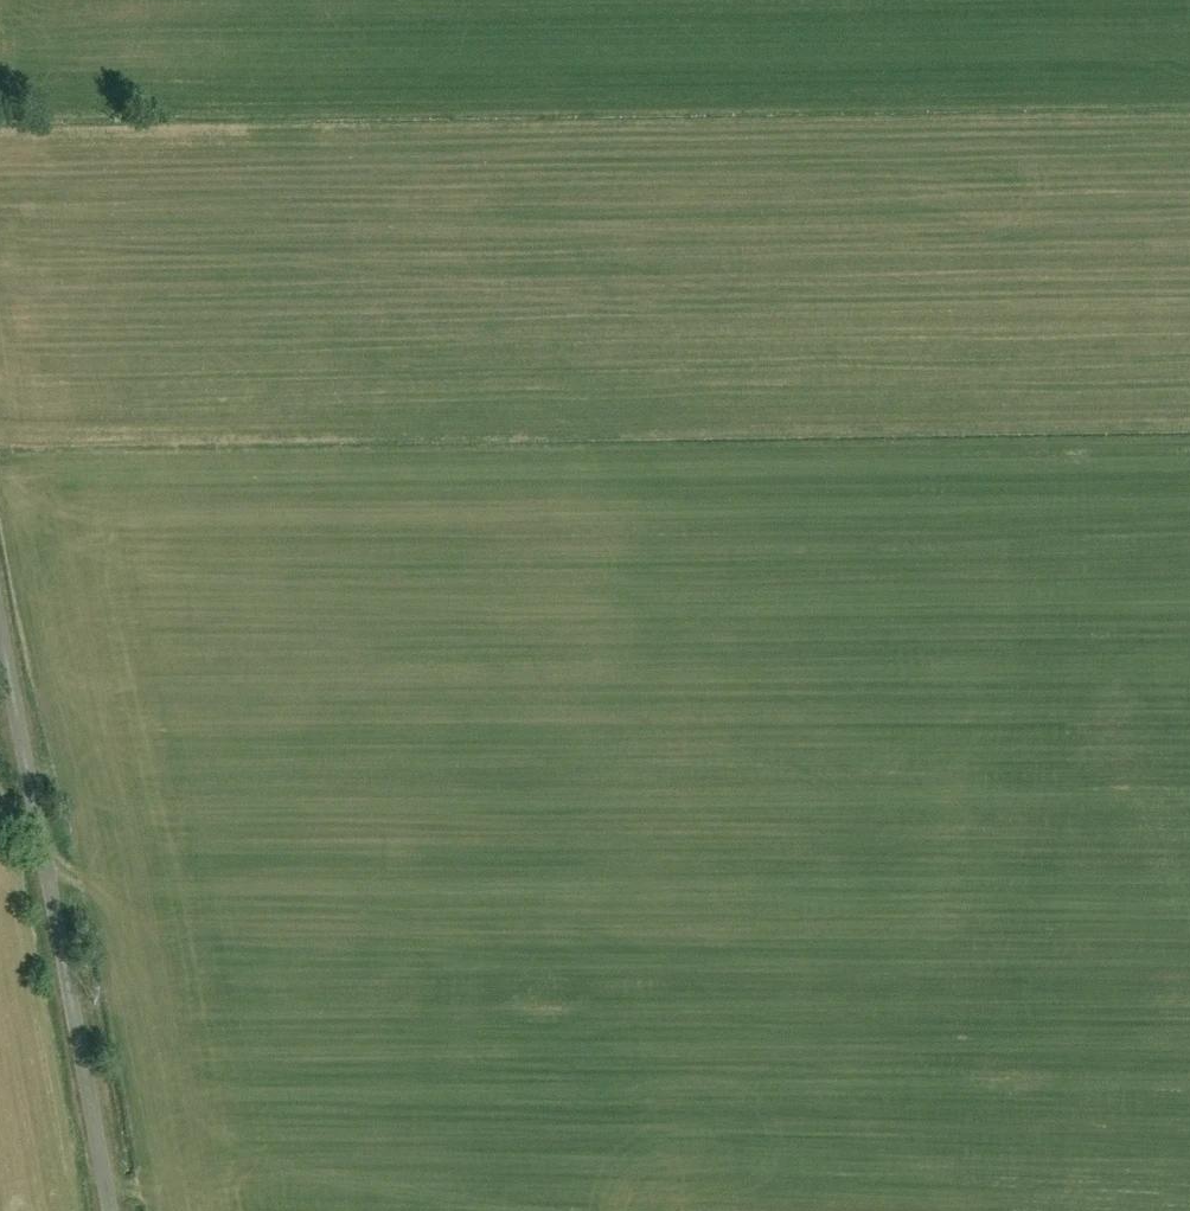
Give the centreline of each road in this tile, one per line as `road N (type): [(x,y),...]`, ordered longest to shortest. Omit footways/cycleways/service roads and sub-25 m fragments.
road 1 (unclassified): [(112,1210),(0,621)]

